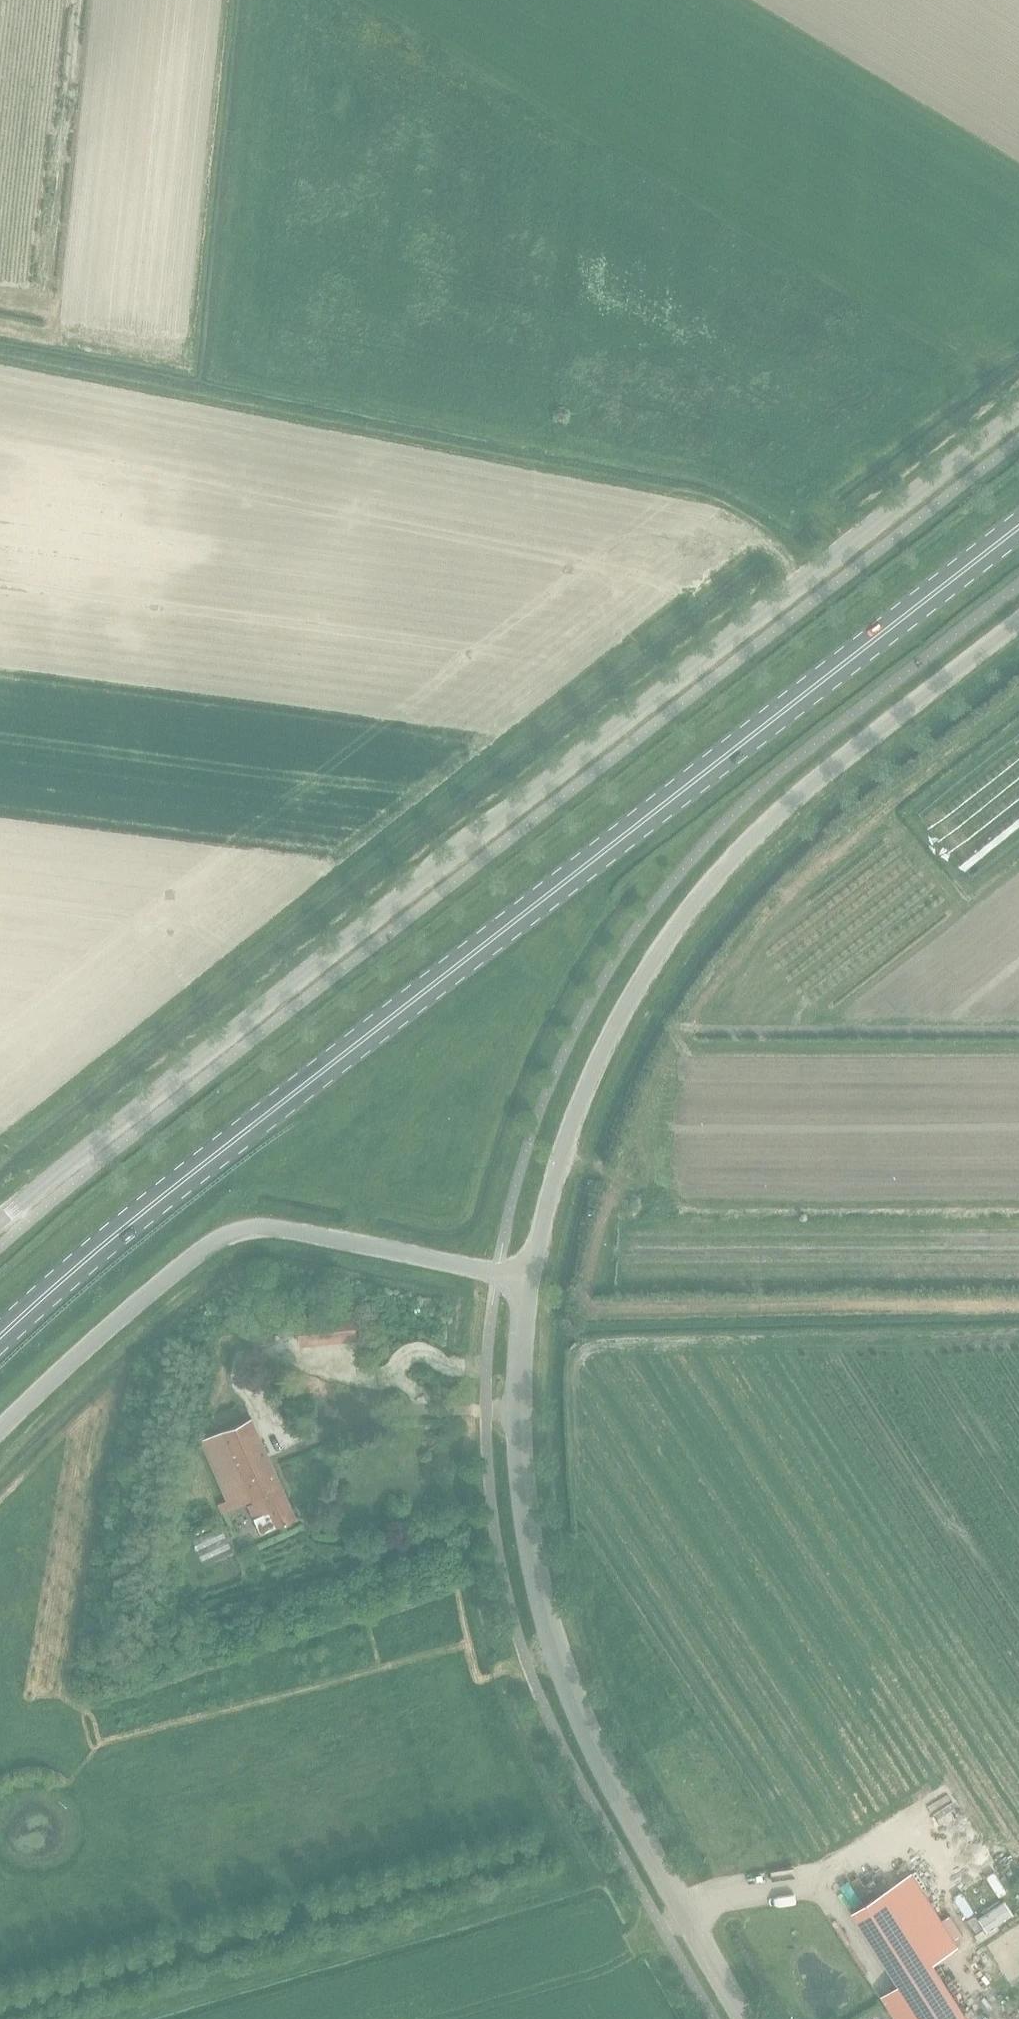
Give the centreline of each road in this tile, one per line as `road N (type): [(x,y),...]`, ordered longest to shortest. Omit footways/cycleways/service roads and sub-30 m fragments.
road 1 (unclassified): [(1018,412),(0,1219)]
road 2 (primary): [(1018,530),(131,1218),(0,1332)]
road 3 (unclassified): [(526,1279),(581,1098),(670,932),(737,853),(1018,621)]
road 4 (unclassified): [(745,2018),(587,1731),(544,1604),(519,1432),(526,1279)]
road 5 (unclassified): [(526,1279),(233,1229),(54,1375),(0,1430)]

